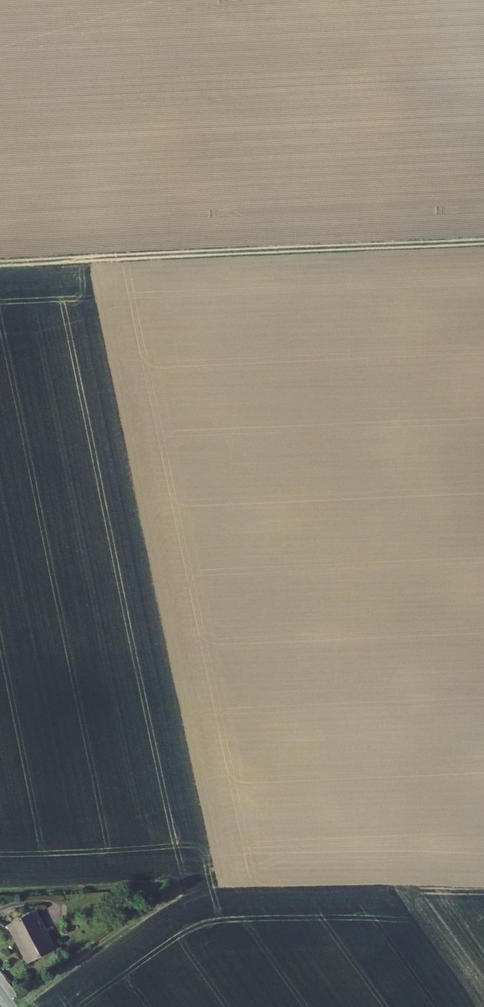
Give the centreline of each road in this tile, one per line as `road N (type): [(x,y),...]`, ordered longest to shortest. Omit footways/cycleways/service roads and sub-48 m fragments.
road 1 (track): [(0,263),(483,242)]

